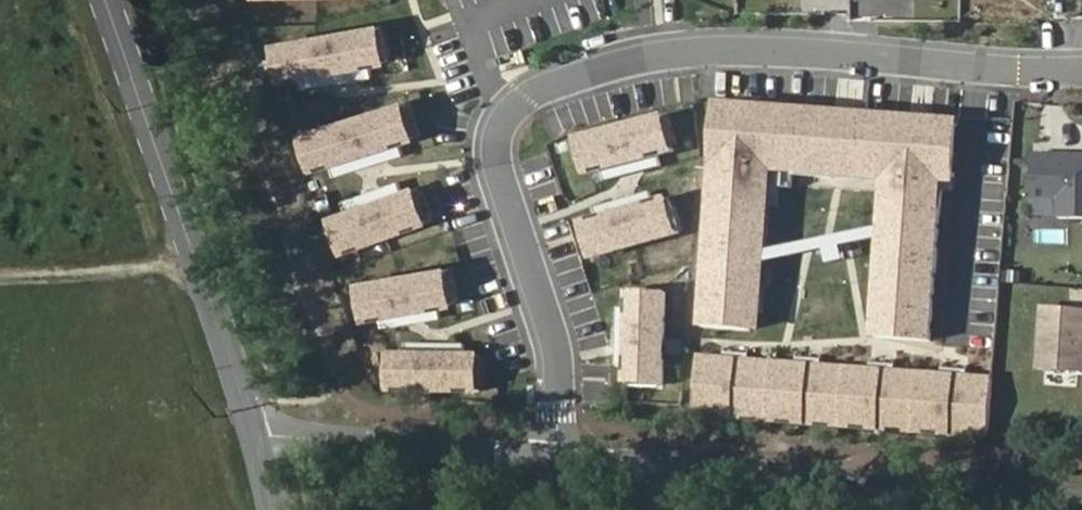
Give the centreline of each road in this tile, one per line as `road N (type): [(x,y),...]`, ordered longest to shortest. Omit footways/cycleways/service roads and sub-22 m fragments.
road 1 (residential): [(1081,71),(702,49),(648,57),(529,96),(510,114),(496,156),(556,355),(558,460)]
road 2 (unclassified): [(558,460),(1081,501)]
road 3 (secondary): [(103,0),(257,439)]
road 4 (unclassified): [(257,439),(558,460)]

